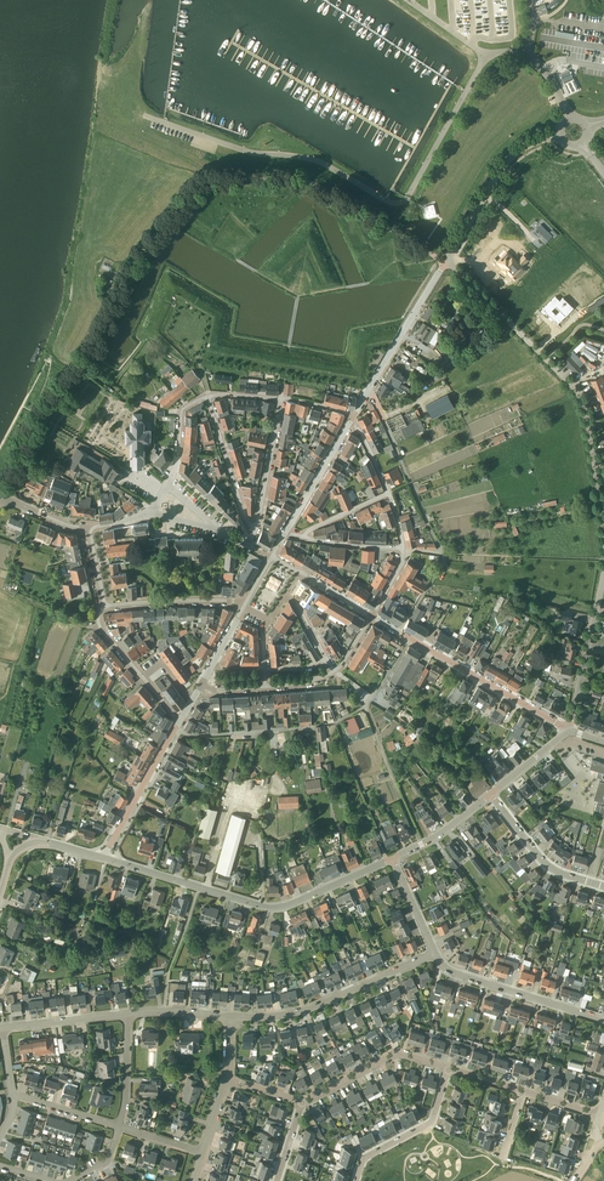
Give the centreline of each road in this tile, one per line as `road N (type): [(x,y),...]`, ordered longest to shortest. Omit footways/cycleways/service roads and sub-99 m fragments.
road 1 (residential): [(603,533),(582,399),(445,262)]
road 2 (tertiary): [(393,859),(269,908),(104,858)]
road 3 (residential): [(569,728),(372,615)]
road 4 (unclassified): [(433,954),(298,1014),(231,1018)]
road 5 (unclassified): [(603,1020),(454,975),(433,954)]
road 6 (unclassified): [(445,262),(509,158),(559,134)]
road 7 (residential): [(354,414),(445,262)]
road 8 (residential): [(569,728),(603,569)]
road 9 (residential): [(448,1070),(391,1057),(301,1104)]
road 10 (residential): [(104,858),(181,720)]
road 11 (residential): [(357,1180),(364,1158),(431,1123),(448,1070)]
road 12 (unclassified): [(603,887),(556,873),(539,859),(491,795)]
road 13 (residential): [(256,530),(247,523),(208,395)]
road 14 (residential): [(106,606),(244,604)]
road 15 (residential): [(285,532),(354,414)]
road 16 (residential): [(256,530),(281,397)]
road 17 (unclassified): [(126,1014),(3,1029)]

